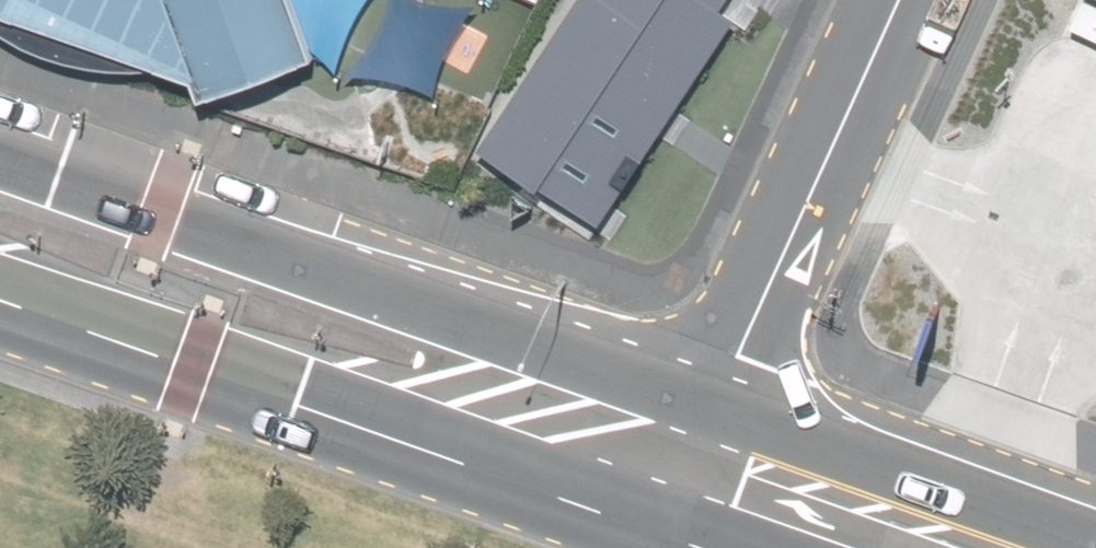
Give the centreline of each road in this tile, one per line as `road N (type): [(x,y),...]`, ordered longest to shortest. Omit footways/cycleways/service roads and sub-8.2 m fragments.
road 1 (primary): [(0,158),(708,411)]
road 2 (primary): [(662,526),(0,297)]
road 3 (unclassified): [(902,0),(708,411)]
road 4 (primary): [(708,411),(1095,544)]
road 5 (unclassified): [(708,411),(662,526)]

